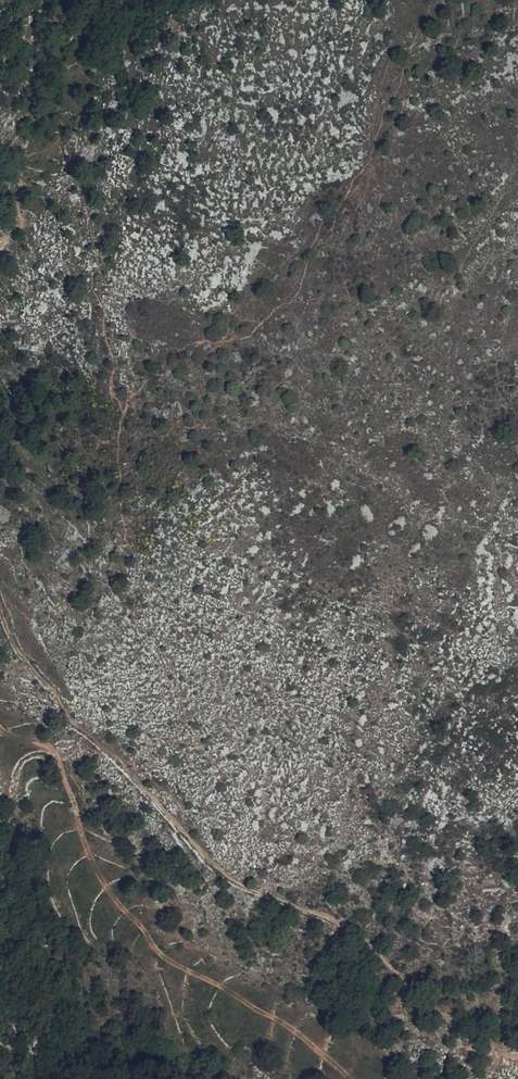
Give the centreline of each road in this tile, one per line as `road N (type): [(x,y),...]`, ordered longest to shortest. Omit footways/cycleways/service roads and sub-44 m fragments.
road 1 (track): [(350,1078),(300,1031),(169,961),(115,900),(53,748),(0,723)]

